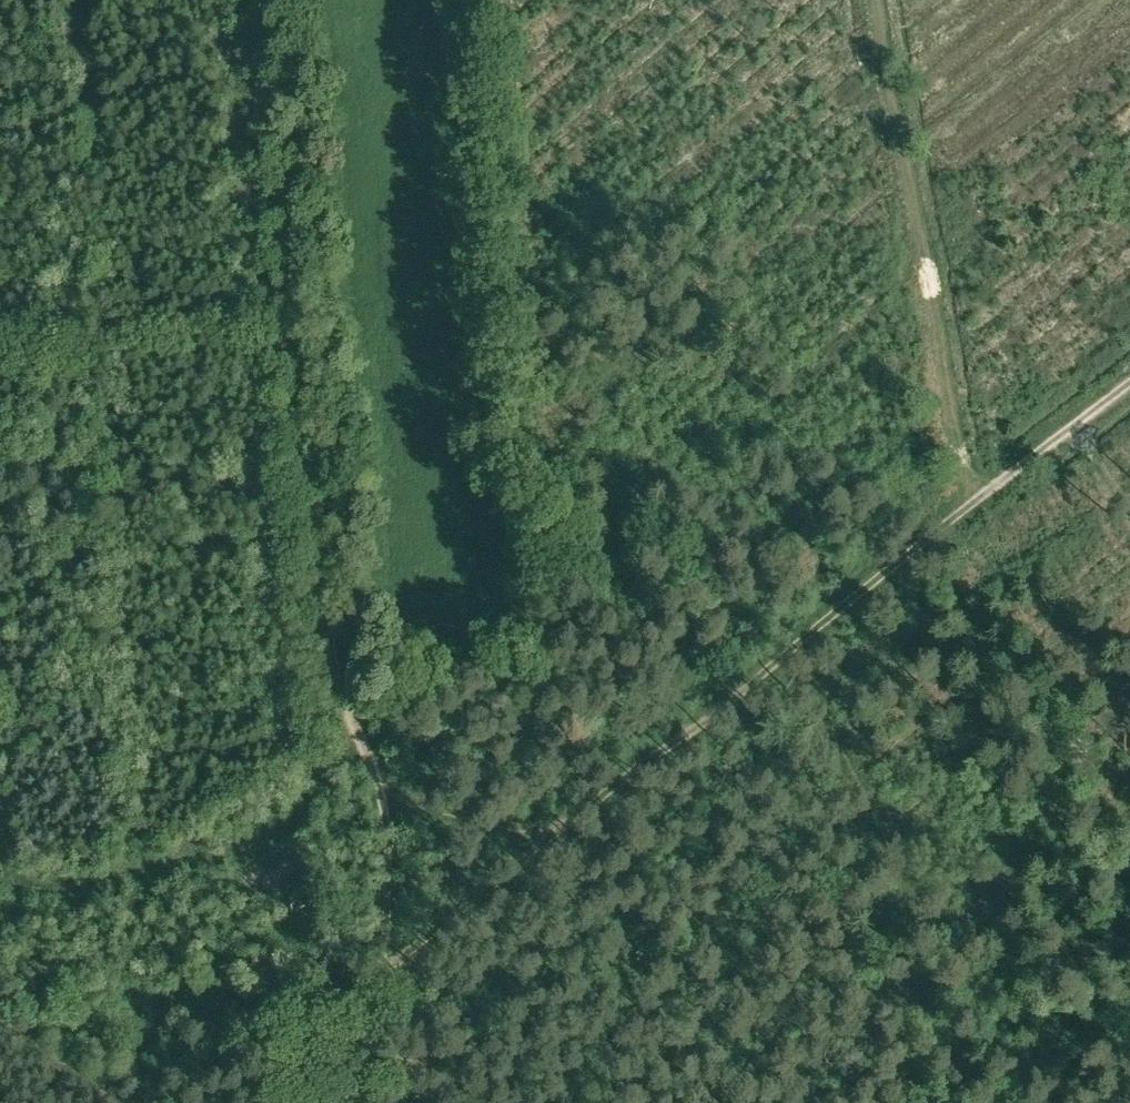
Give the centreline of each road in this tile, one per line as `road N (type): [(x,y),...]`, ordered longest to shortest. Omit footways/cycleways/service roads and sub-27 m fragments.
road 1 (track): [(1129,391),(978,501),(877,0)]
road 2 (track): [(0,863),(27,882),(261,838),(299,808),(352,722)]
road 3 (track): [(0,359),(291,333)]

